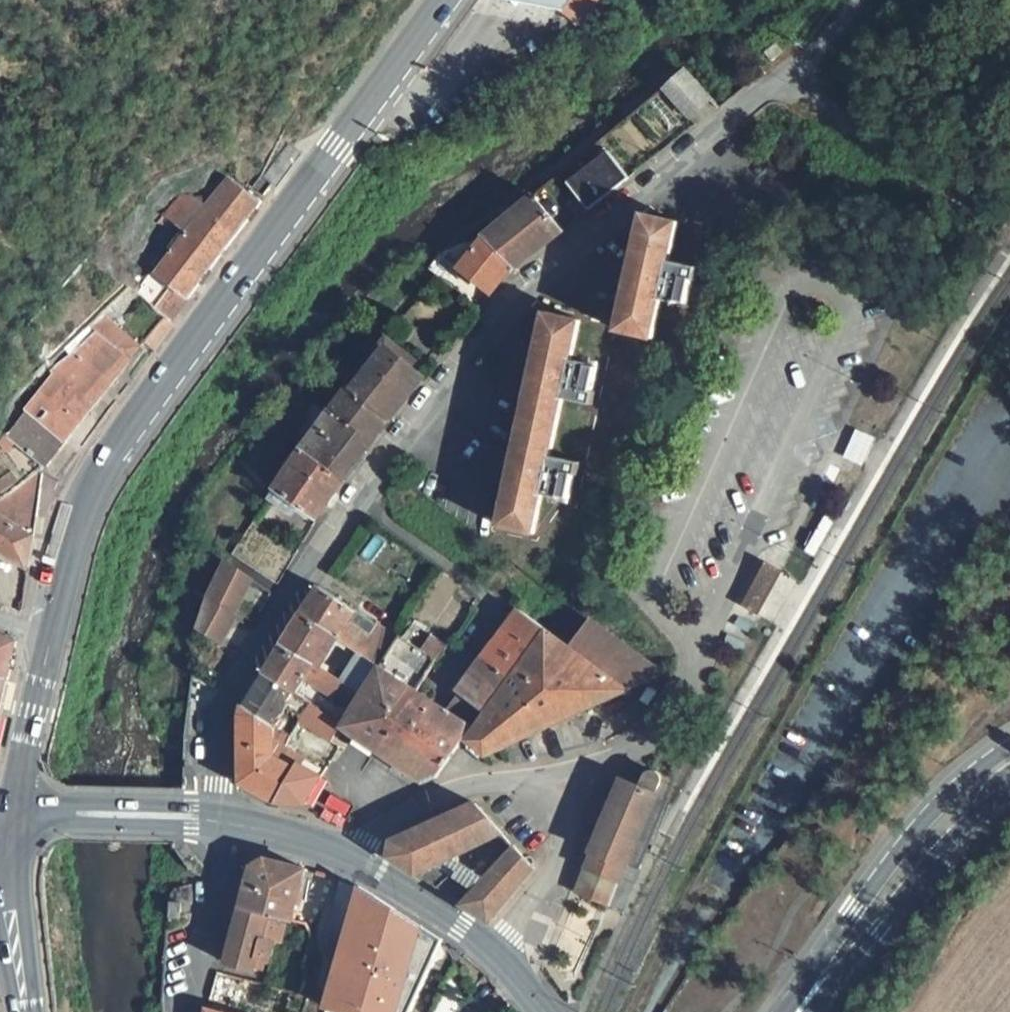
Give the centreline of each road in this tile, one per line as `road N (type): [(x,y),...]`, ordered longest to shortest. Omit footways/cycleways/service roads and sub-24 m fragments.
road 1 (residential): [(793,77),(727,121),(533,283),(476,348),(323,548),(225,699),(214,822)]
road 2 (primary): [(443,0),(111,461),(75,546),(11,822)]
road 3 (secondary): [(1009,759),(930,833),(799,1011)]
road 4 (unclassified): [(1009,228),(793,77)]
road 5 (unclassified): [(529,781),(480,787),(341,855)]
road 6 (secondary): [(214,822),(11,822)]
road 7 (unclassified): [(232,824),(190,1011)]
road 8 (primary): [(11,822),(28,1011)]
road 9 (secondary): [(498,956),(341,855)]
road 10 (unclassified): [(569,820),(614,763),(529,781)]
road 11 (unclassified): [(498,956),(542,887),(569,820)]

